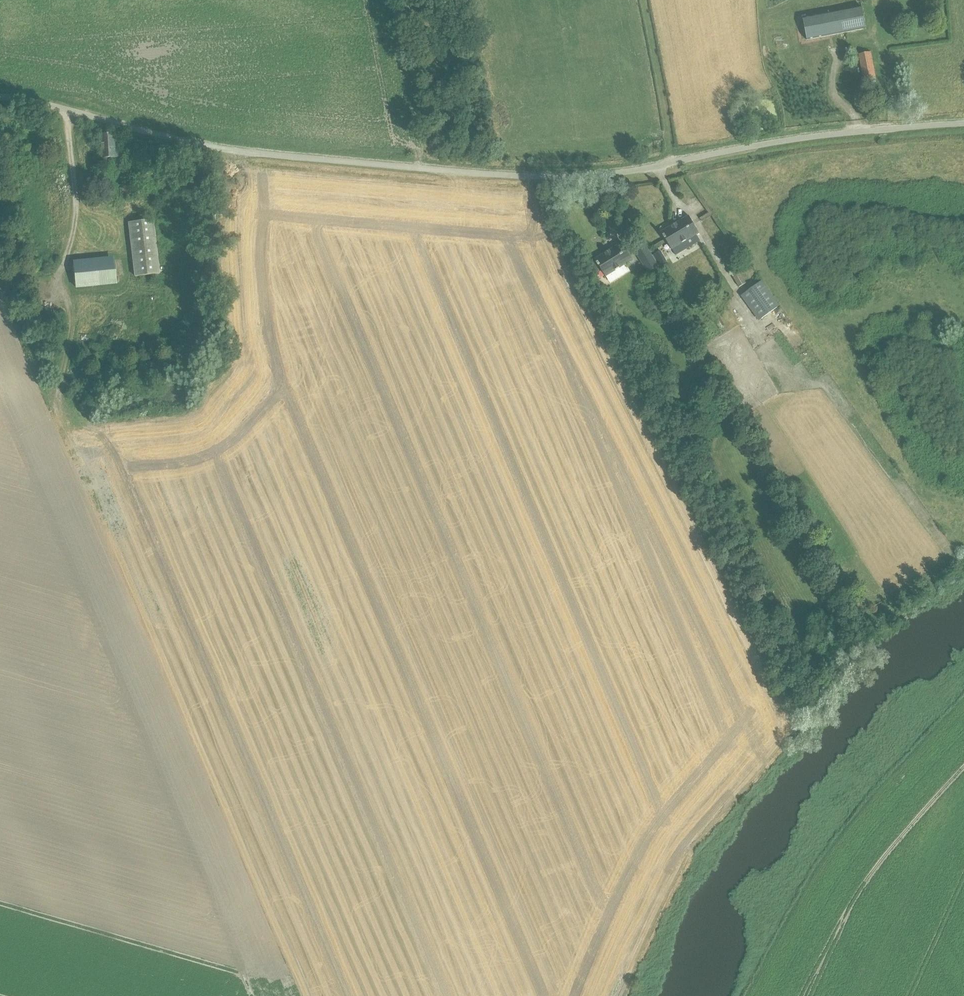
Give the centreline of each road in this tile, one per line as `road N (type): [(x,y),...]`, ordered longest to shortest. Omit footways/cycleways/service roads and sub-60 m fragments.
road 1 (unclassified): [(0,97),(215,148),(539,177),(963,124)]

